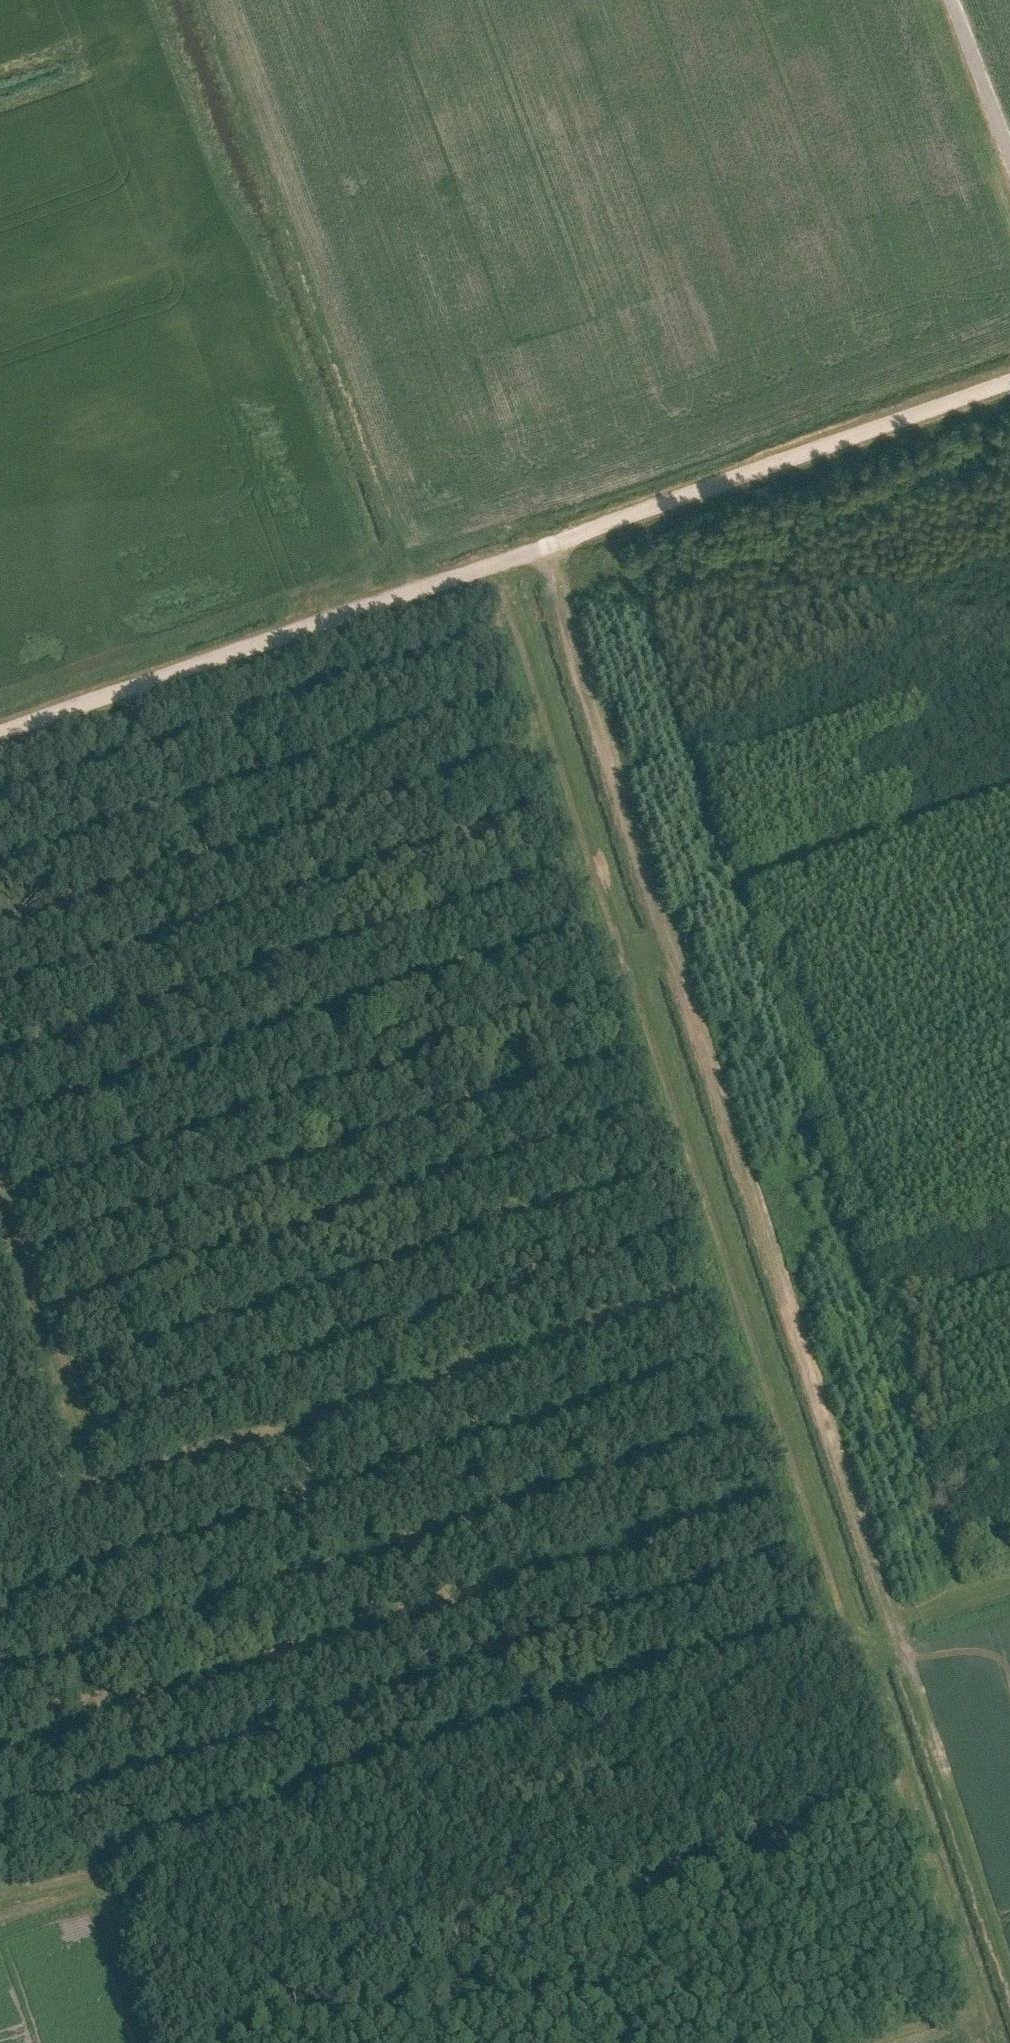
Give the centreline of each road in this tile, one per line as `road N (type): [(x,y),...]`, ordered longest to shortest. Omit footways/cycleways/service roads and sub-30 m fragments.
road 1 (track): [(1009,381),(0,734)]

